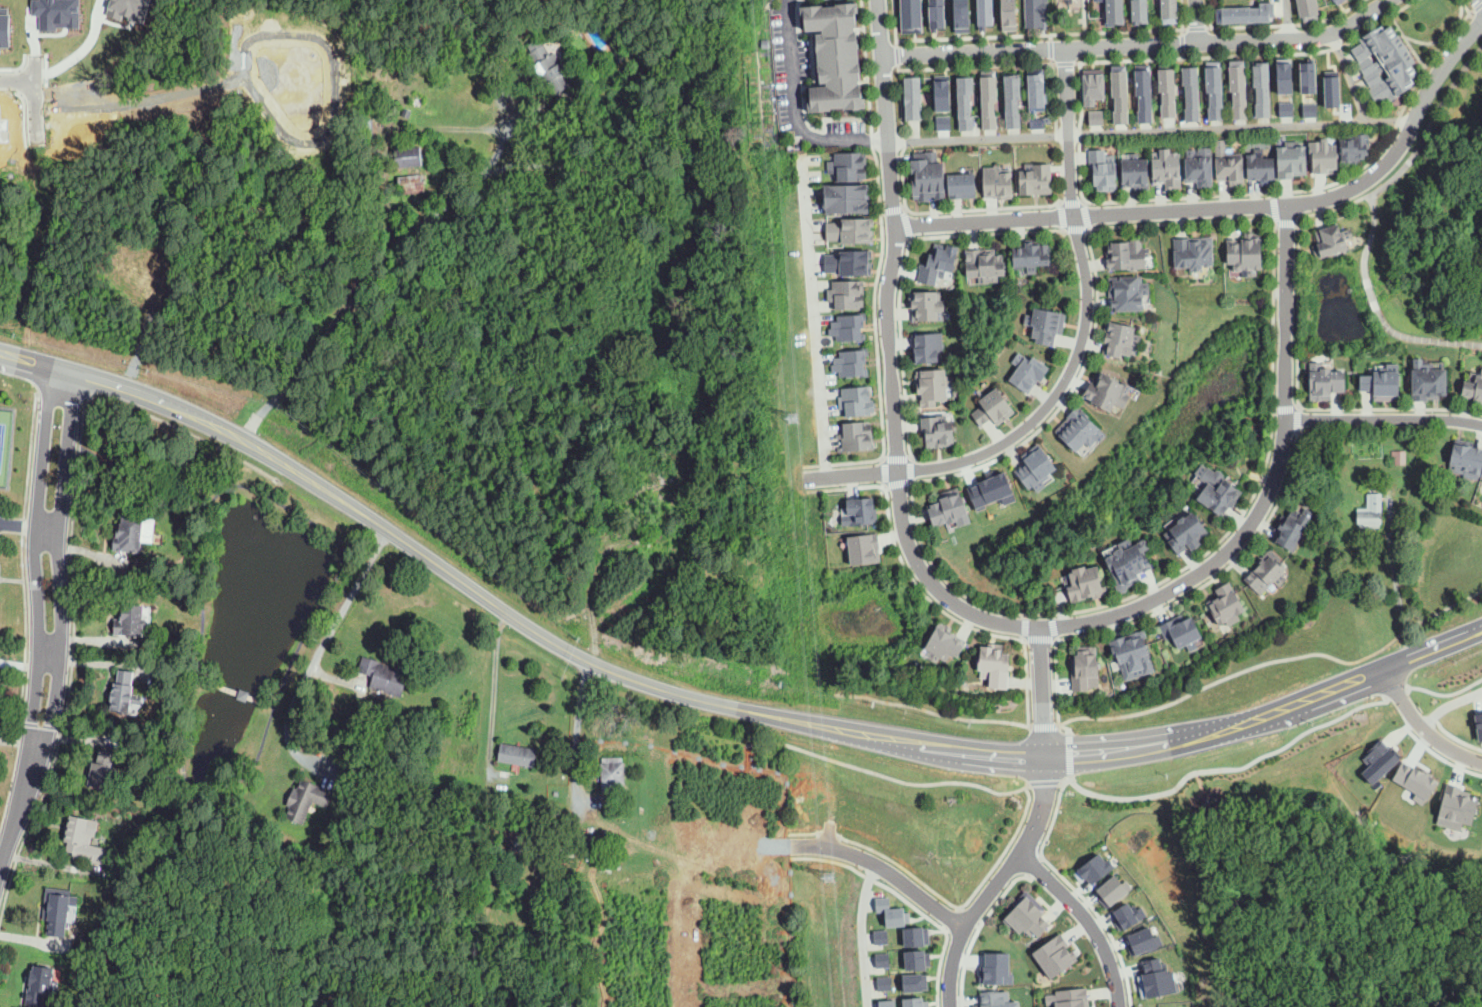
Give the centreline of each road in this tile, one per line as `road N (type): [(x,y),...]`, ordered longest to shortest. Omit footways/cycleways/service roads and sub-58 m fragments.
road 1 (secondary): [(243,440),(588,663),(662,690),(925,746),(1045,757),(1187,740),(1481,627)]
road 2 (residential): [(878,0),(895,226),(887,294),(903,527),(929,578),(962,608),(1025,627),(1106,617),(1185,581),(1243,531),(1274,476),(1285,418),(1287,204)]
road 3 (residential): [(1481,21),(1442,66),(1388,162),(1335,196),(895,226)]
road 4 (residential): [(1064,48),(1075,228),(1088,299),(1082,340),(1061,388),(1029,424),(963,462),(806,477)]
road 5 (residential): [(883,55),(1312,38),(1387,0)]
road 6 (residential): [(962,928),(870,861),(825,846),(753,848),(597,827)]
road 7 (residential): [(54,366),(35,526),(36,753)]
road 8 (residential): [(36,753),(52,727),(58,689),(60,528),(79,373)]
road 9 (residential): [(1045,757),(1045,801),(1033,832),(962,928),(951,1006)]
road 10 (secondary): [(0,351),(125,388),(243,440)]
road 11 (residential): [(1285,418),(1481,423)]
road 12 (residential): [(1019,856),(1076,908),(1101,944),(1119,1006)]
road 13 (residential): [(685,1006),(685,839)]
road 14 (residential): [(866,1006),(863,907),(876,865)]
road 15 (residential): [(1387,666),(1420,724),(1481,762)]
road 16 (residential): [(1045,757),(1039,627)]
road 17 (residential): [(0,871),(36,753)]

